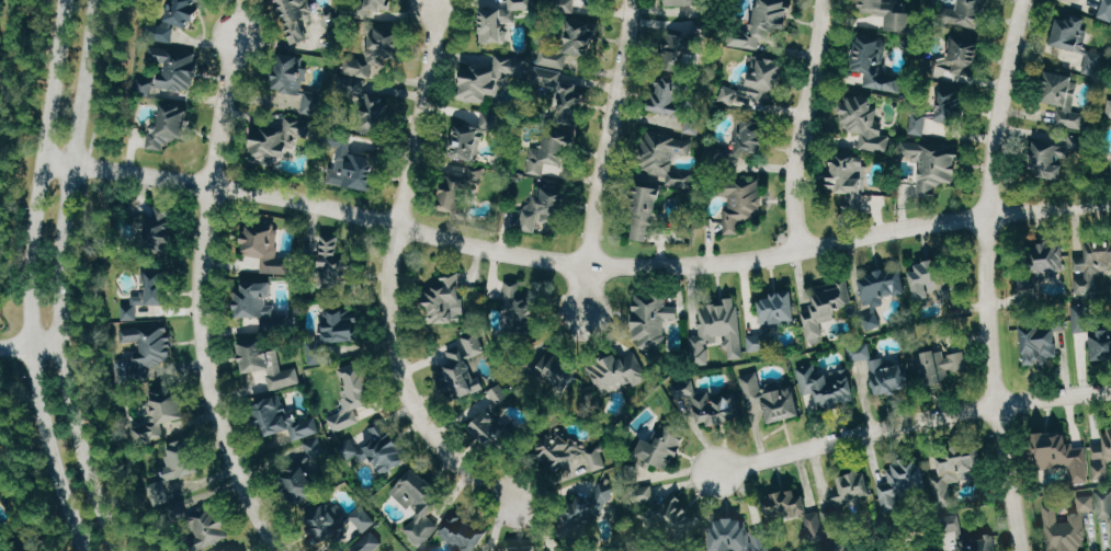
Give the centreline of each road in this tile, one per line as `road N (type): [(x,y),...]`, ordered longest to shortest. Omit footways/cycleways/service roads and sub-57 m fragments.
road 1 (residential): [(1110,204),(899,227),(744,262),(587,267),(213,184),(43,162)]
road 2 (tertiary): [(120,550),(75,422),(61,294),(92,0)]
road 3 (tertiary): [(65,0),(31,257),(30,345),(39,411),(84,550)]
road 4 (residential): [(1022,550),(985,300),(999,105),(1025,0)]
road 5 (residential): [(435,0),(388,269),(389,322),(409,397),(433,437),(468,473),(514,500)]
road 6 (residential): [(238,35),(201,265),(202,329),(208,389),(229,454),(279,550)]
road 7 (residential): [(719,472),(1110,390)]
road 8 (residential): [(629,0),(577,317)]
road 9 (residential): [(821,0),(793,167),(801,248)]

